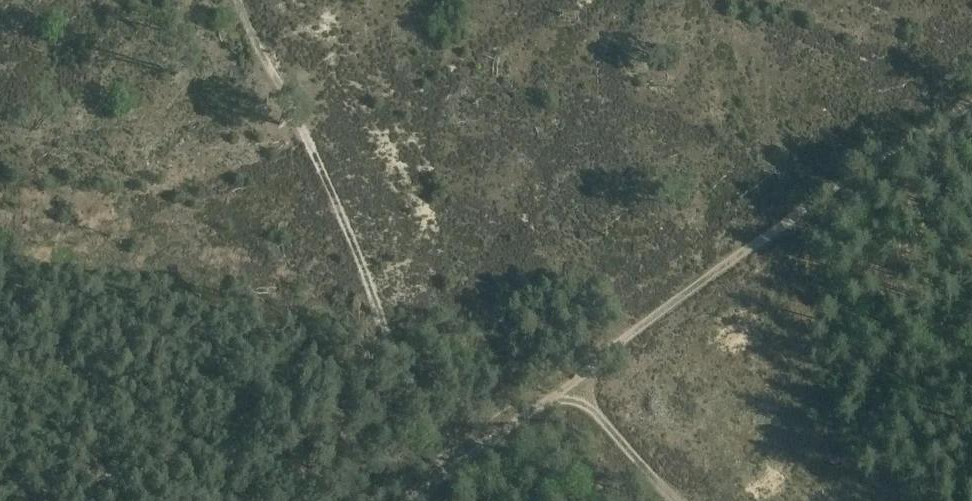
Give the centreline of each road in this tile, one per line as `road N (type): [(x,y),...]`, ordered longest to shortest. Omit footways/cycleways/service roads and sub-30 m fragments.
road 1 (track): [(971,105),(839,183),(639,327),(576,387),(406,500)]
road 2 (track): [(455,466),(375,312),(333,199),(233,0)]
road 3 (track): [(680,500),(576,387)]

